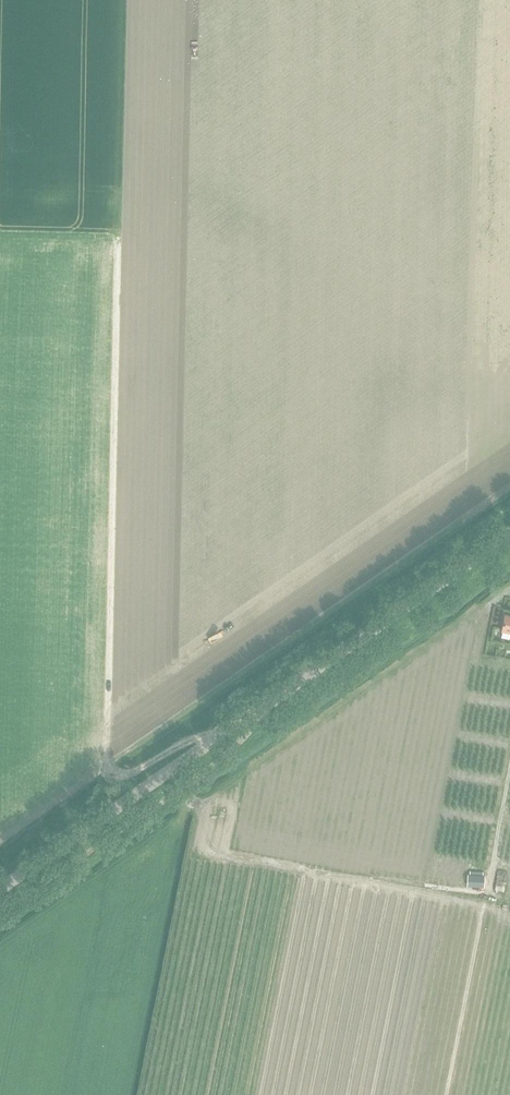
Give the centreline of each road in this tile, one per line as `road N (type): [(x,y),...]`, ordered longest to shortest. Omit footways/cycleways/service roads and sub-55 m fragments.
road 1 (track): [(233,729),(194,737),(133,772),(110,766),(122,192)]
road 2 (unclassified): [(0,891),(509,538)]

